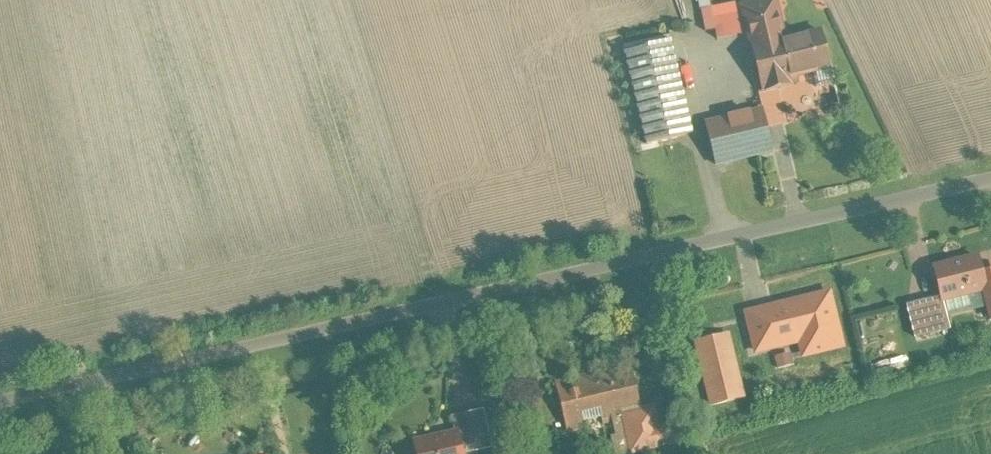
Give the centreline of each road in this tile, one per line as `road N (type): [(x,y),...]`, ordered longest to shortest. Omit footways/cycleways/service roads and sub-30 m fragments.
road 1 (unclassified): [(990,186),(0,403)]

